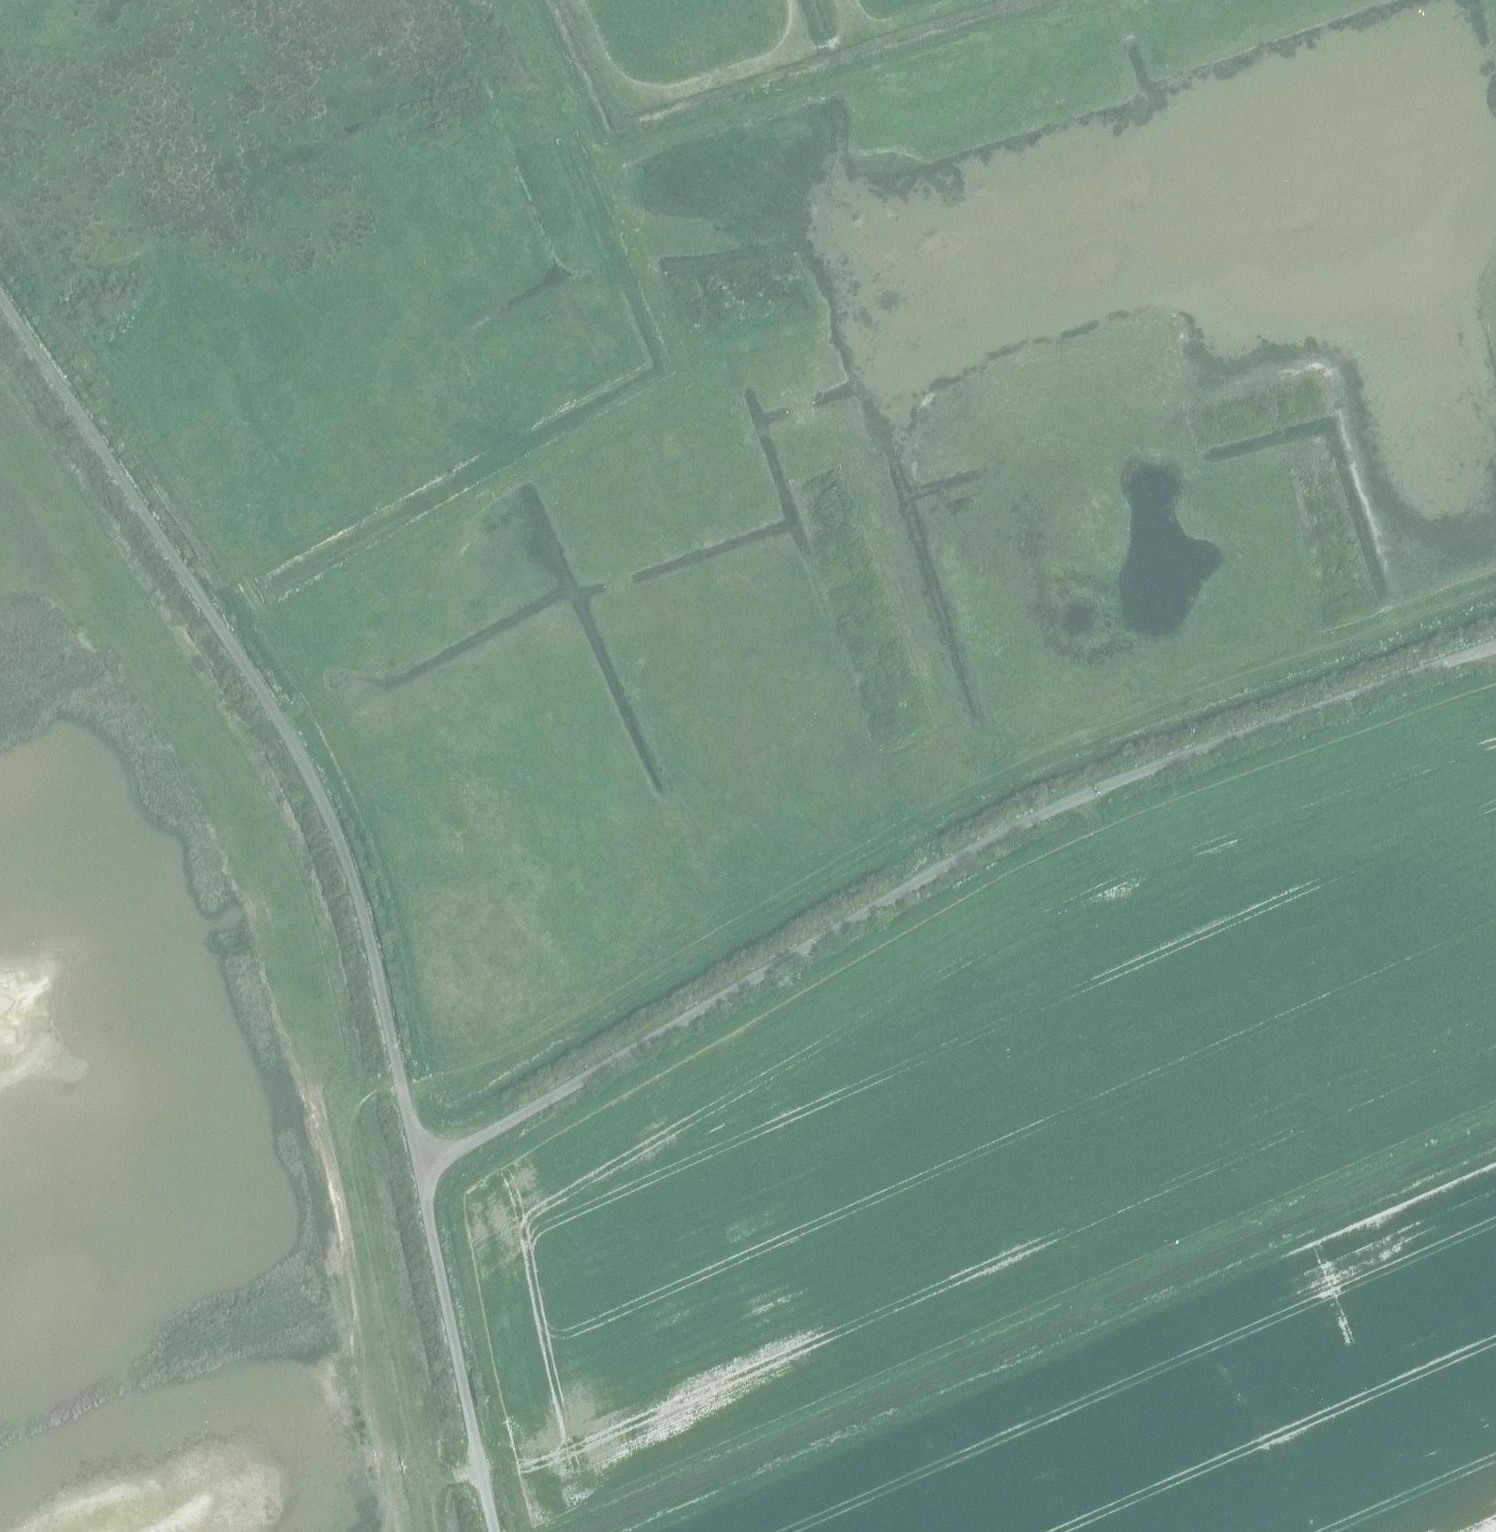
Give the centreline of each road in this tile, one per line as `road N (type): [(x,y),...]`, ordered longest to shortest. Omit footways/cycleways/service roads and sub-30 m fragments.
road 1 (unclassified): [(424,1169),(1058,811),(1495,647)]
road 2 (unclassified): [(424,1169),(374,938),(306,765),(0,297)]
road 3 (unclassified): [(499,1531),(424,1169)]

